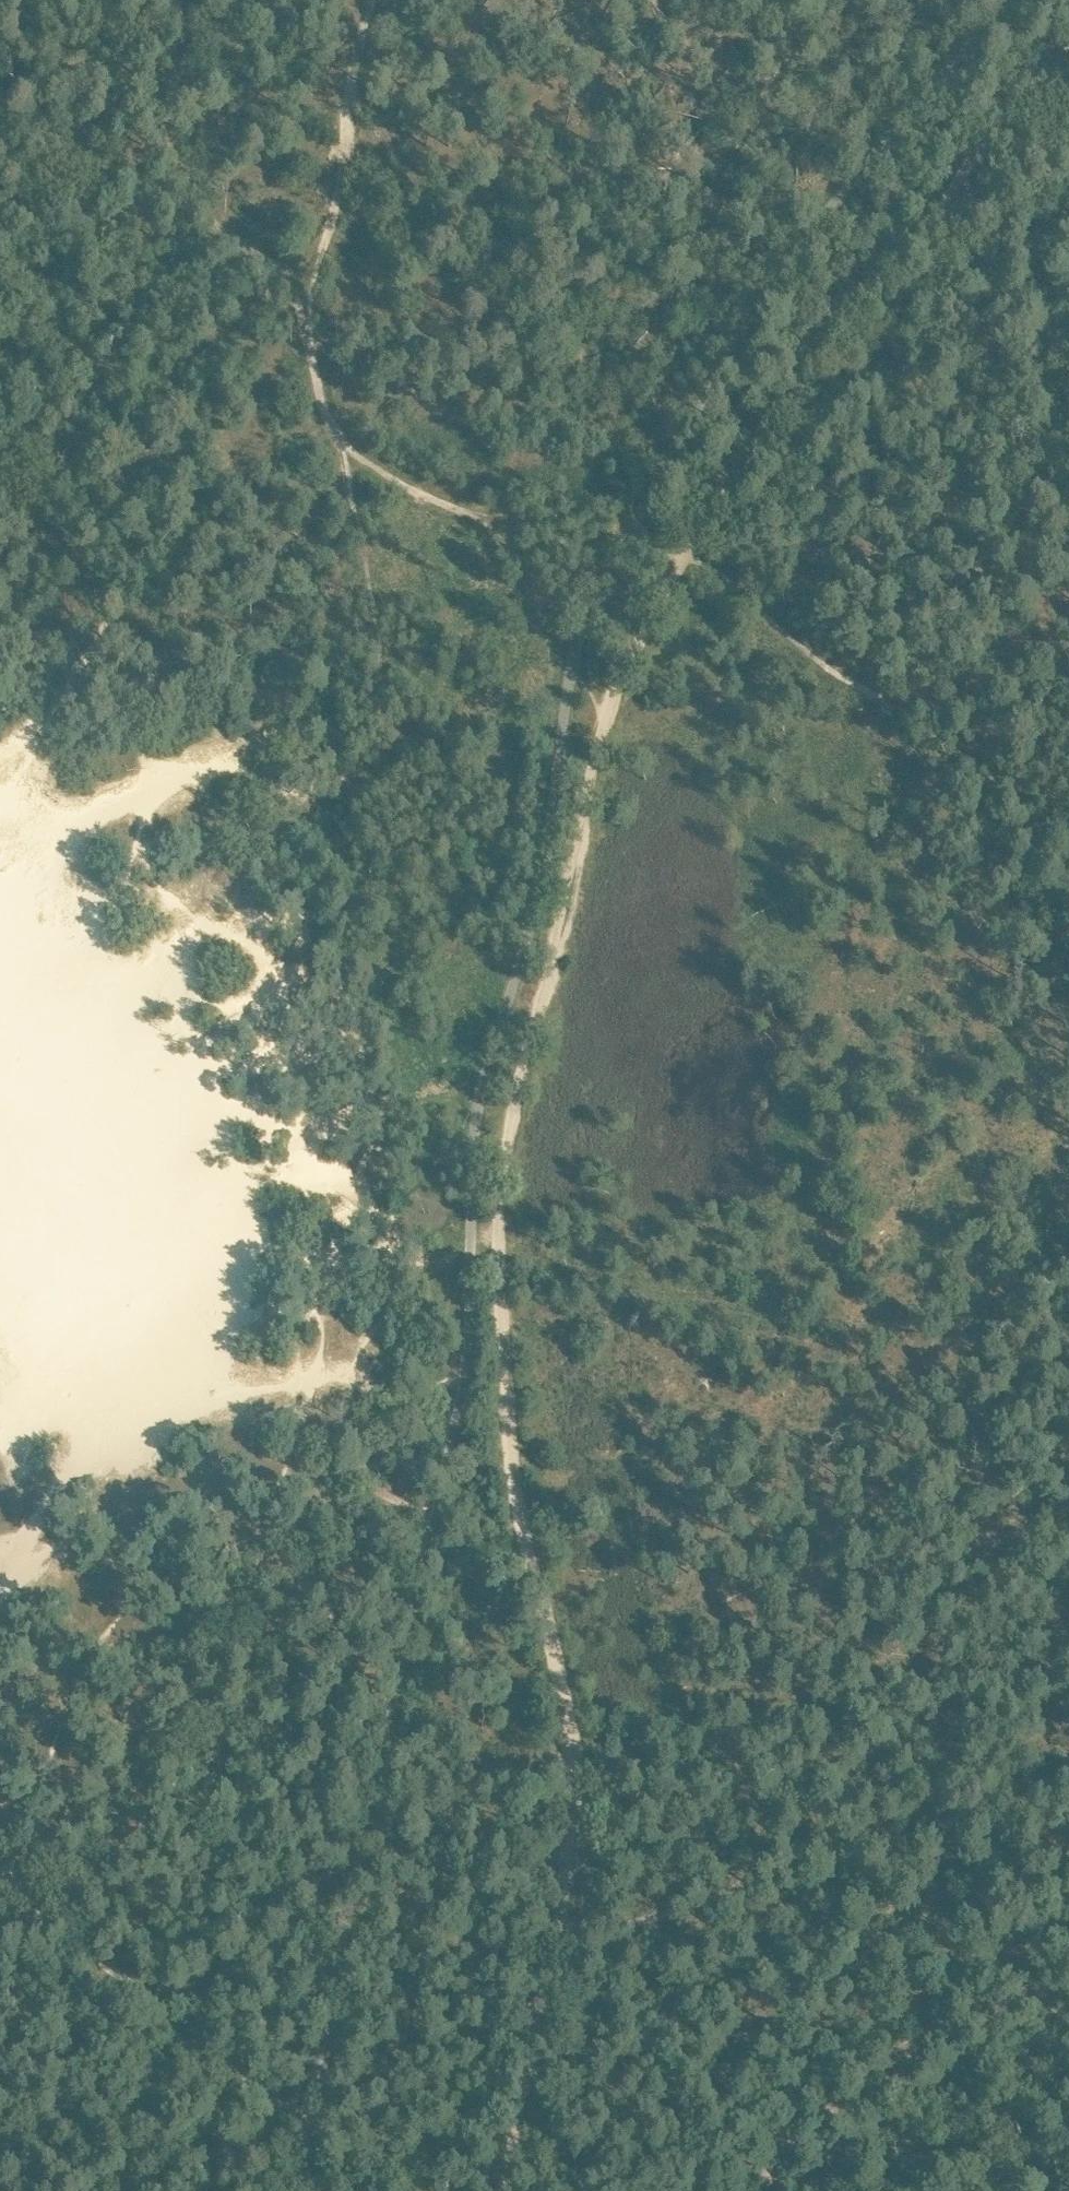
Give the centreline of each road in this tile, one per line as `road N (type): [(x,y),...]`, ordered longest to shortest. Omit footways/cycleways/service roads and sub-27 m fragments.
road 1 (track): [(1068,54),(1000,113),(919,230),(801,375),(686,554),(604,718),(512,1113),(499,1228),(504,1421),(575,1793),(506,2117),(499,2190)]
road 2 (track): [(742,2190),(874,2076),(998,2024),(1068,1936)]
road 3 (track): [(0,1068),(318,1164)]
road 4 (track): [(369,0),(347,101),(335,220),(302,268),(303,296)]
road 5 (track): [(499,1228),(318,1164)]

